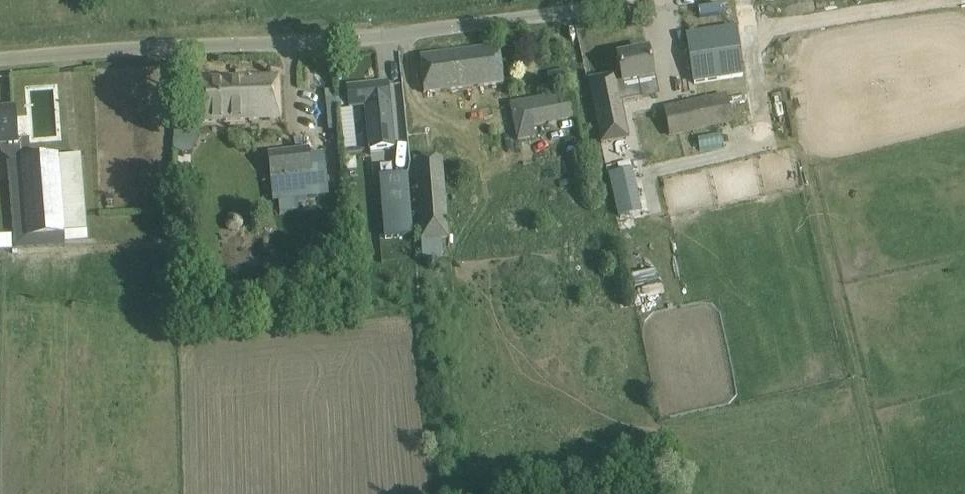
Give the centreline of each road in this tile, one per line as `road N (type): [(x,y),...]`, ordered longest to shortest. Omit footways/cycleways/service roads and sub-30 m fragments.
road 1 (unclassified): [(0,60),(368,41),(630,0)]

